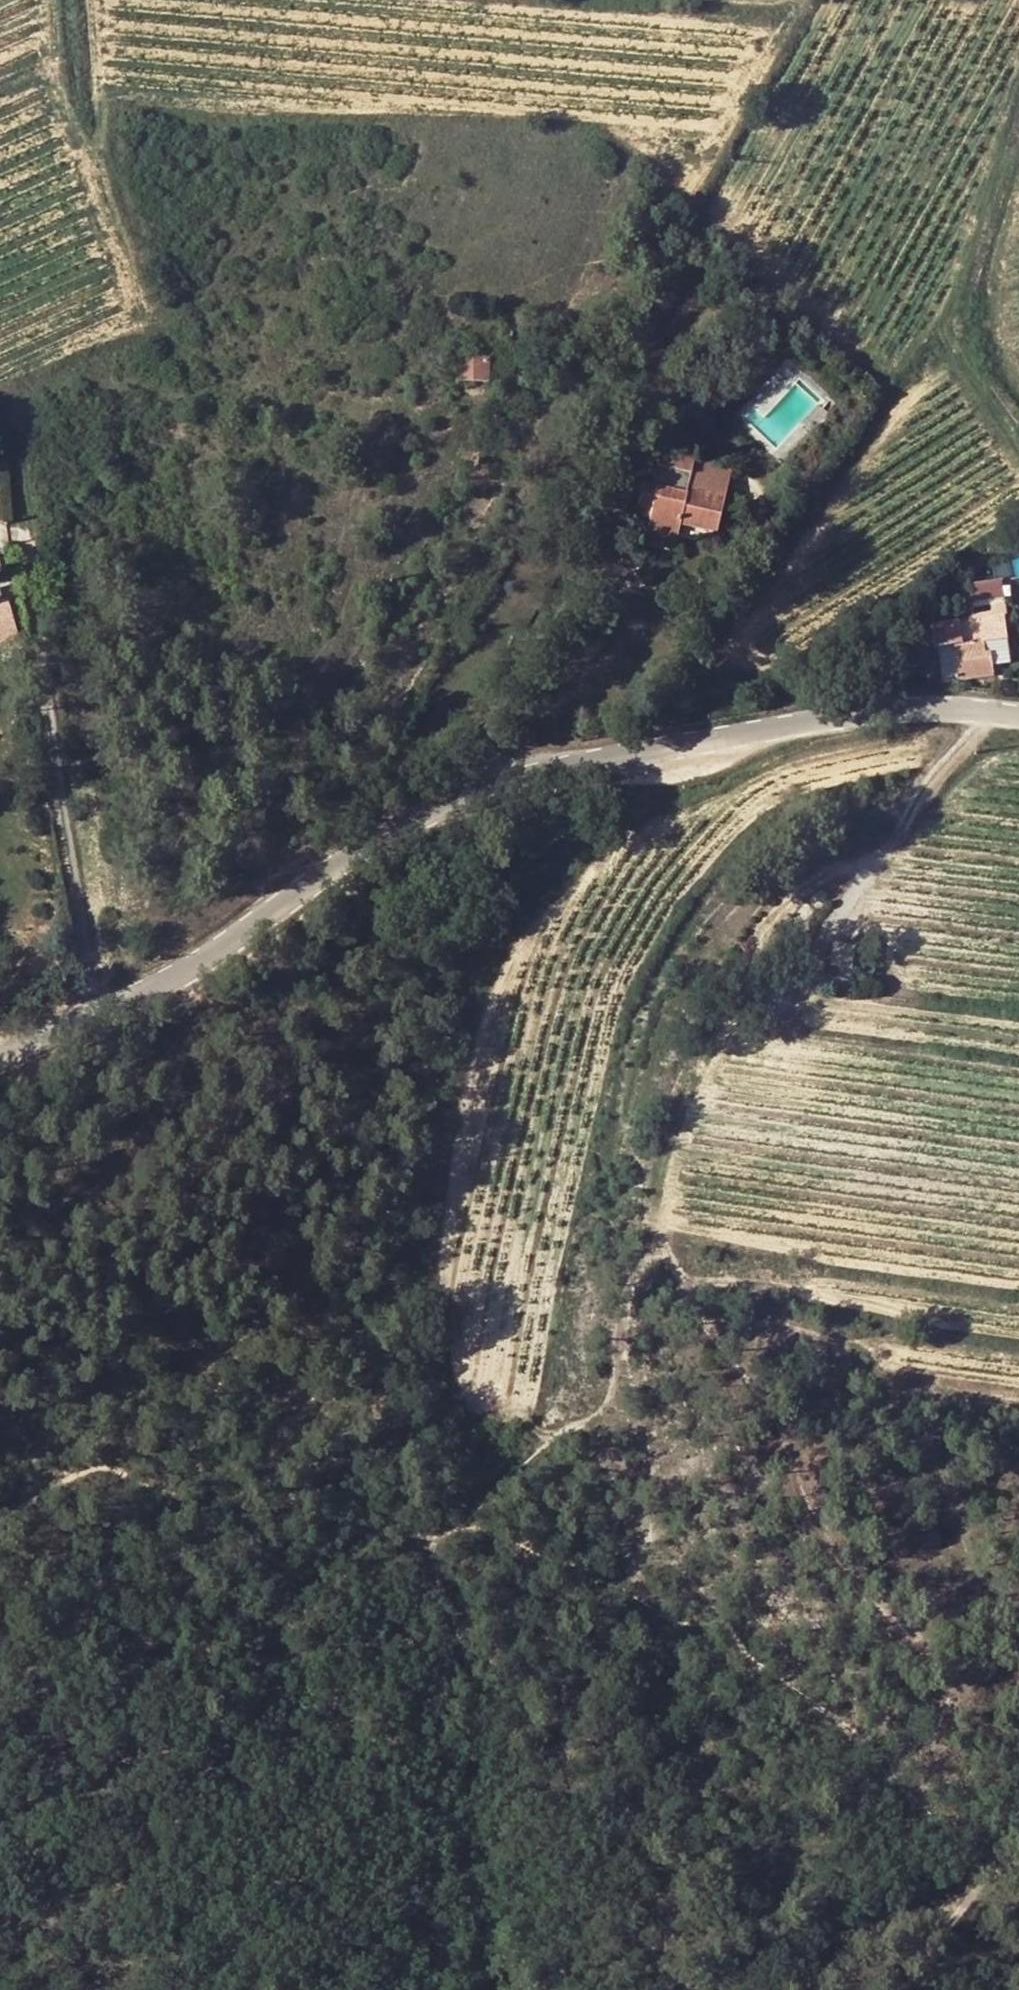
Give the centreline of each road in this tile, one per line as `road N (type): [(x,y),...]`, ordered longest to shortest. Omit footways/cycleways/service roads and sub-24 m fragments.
road 1 (track): [(997,697),(789,987),(710,1070),(673,1165),(663,1227),(864,1567),(949,1615),(1018,1637)]
road 2 (tertiary): [(0,1056),(163,986),(379,851),(536,778),(955,694),(1018,698)]

